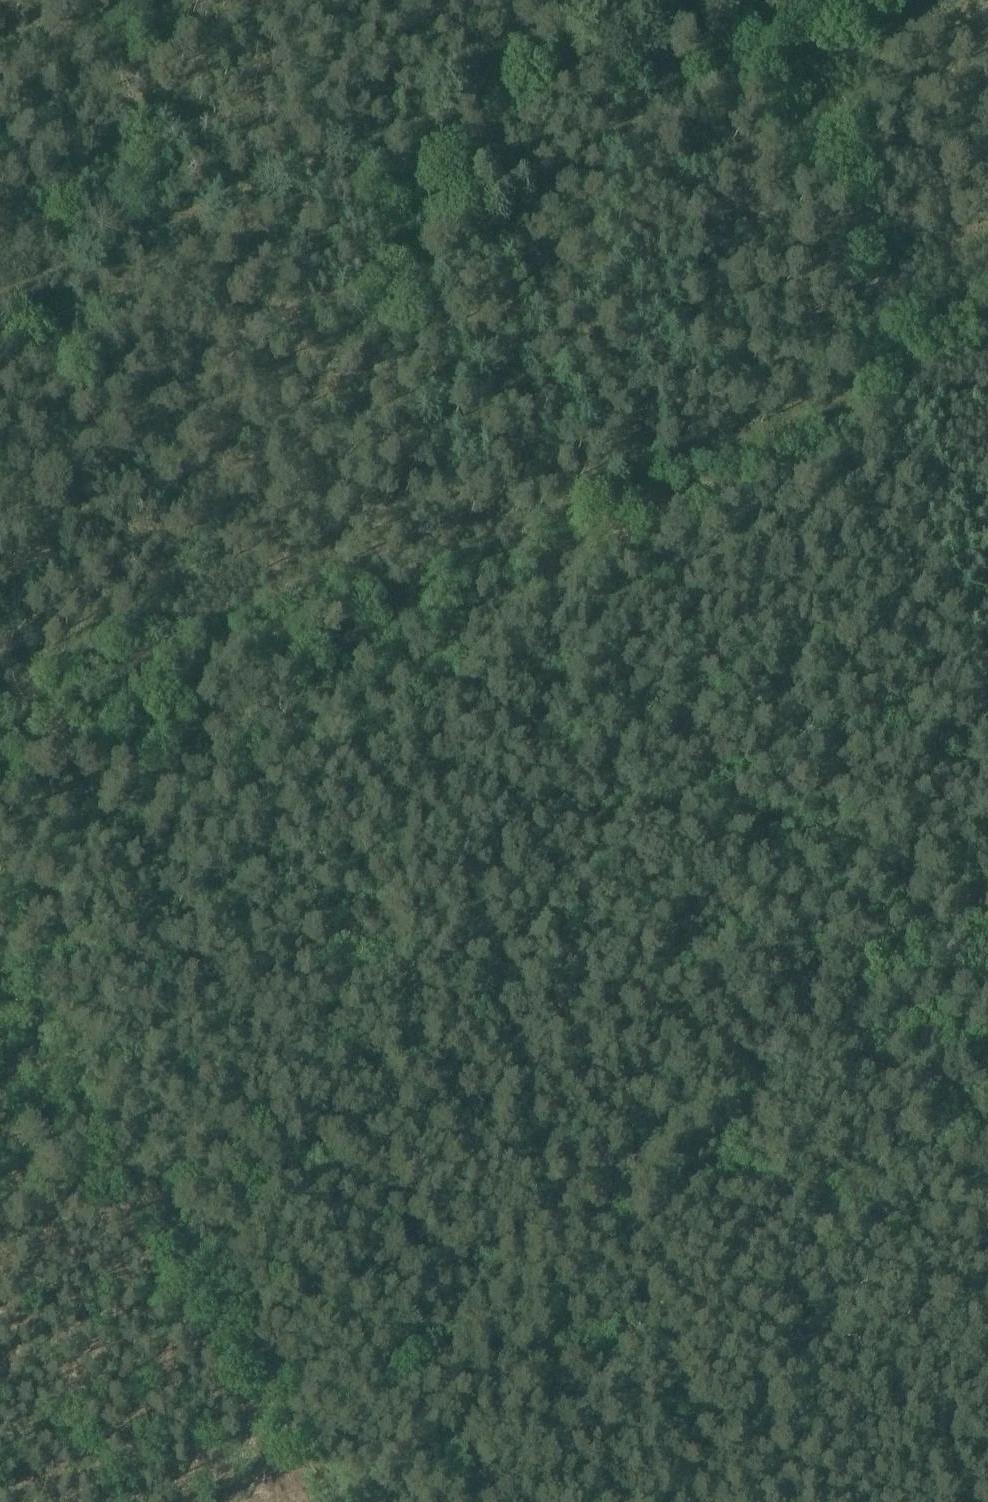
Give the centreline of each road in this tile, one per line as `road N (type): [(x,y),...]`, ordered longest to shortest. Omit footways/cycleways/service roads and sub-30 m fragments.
road 1 (track): [(701,0),(0,290)]
road 2 (track): [(0,961),(158,1206),(328,1501)]
road 3 (track): [(128,1161),(0,1217)]

